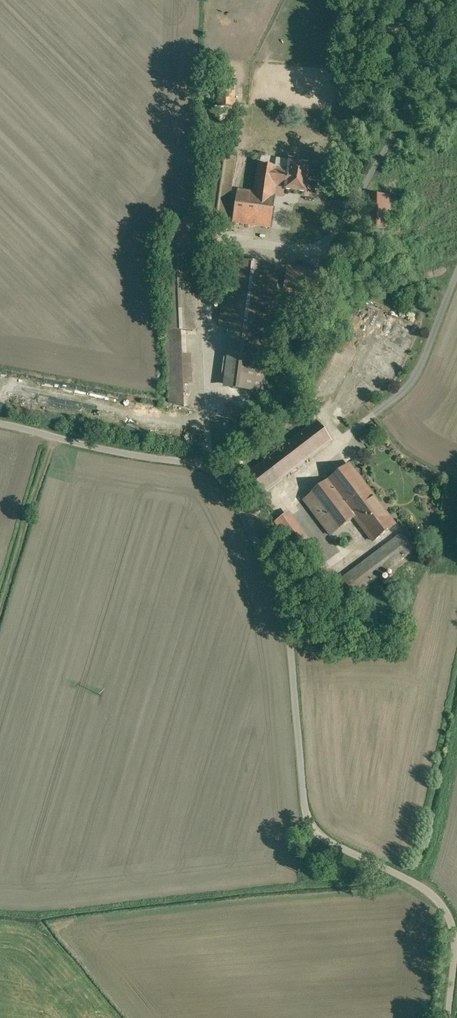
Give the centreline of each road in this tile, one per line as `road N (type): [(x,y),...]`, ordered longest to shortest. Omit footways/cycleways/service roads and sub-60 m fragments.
road 1 (residential): [(0,424),(206,463),(223,477),(285,610),(307,820),(330,848),(447,915),(456,945)]
road 2 (track): [(0,556),(32,432)]

